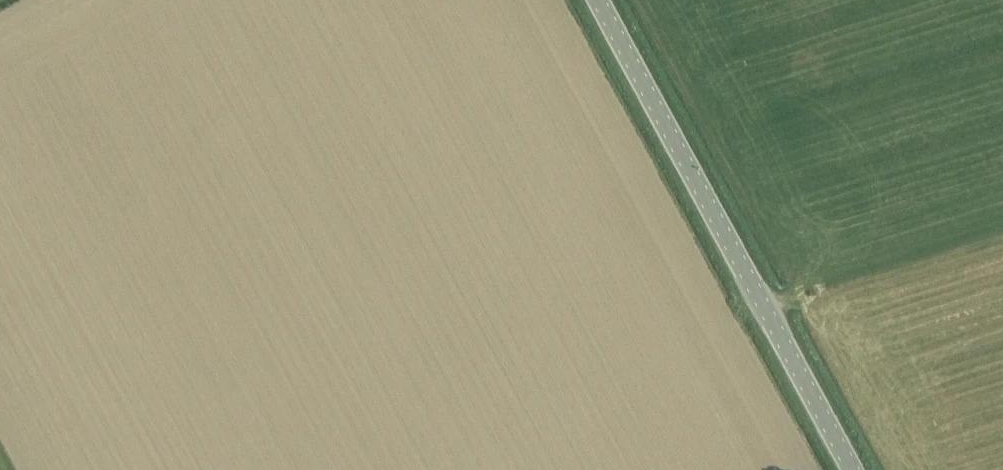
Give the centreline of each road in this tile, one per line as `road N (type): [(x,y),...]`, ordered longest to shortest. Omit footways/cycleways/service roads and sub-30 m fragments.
road 1 (tertiary): [(853,469),(598,0)]

